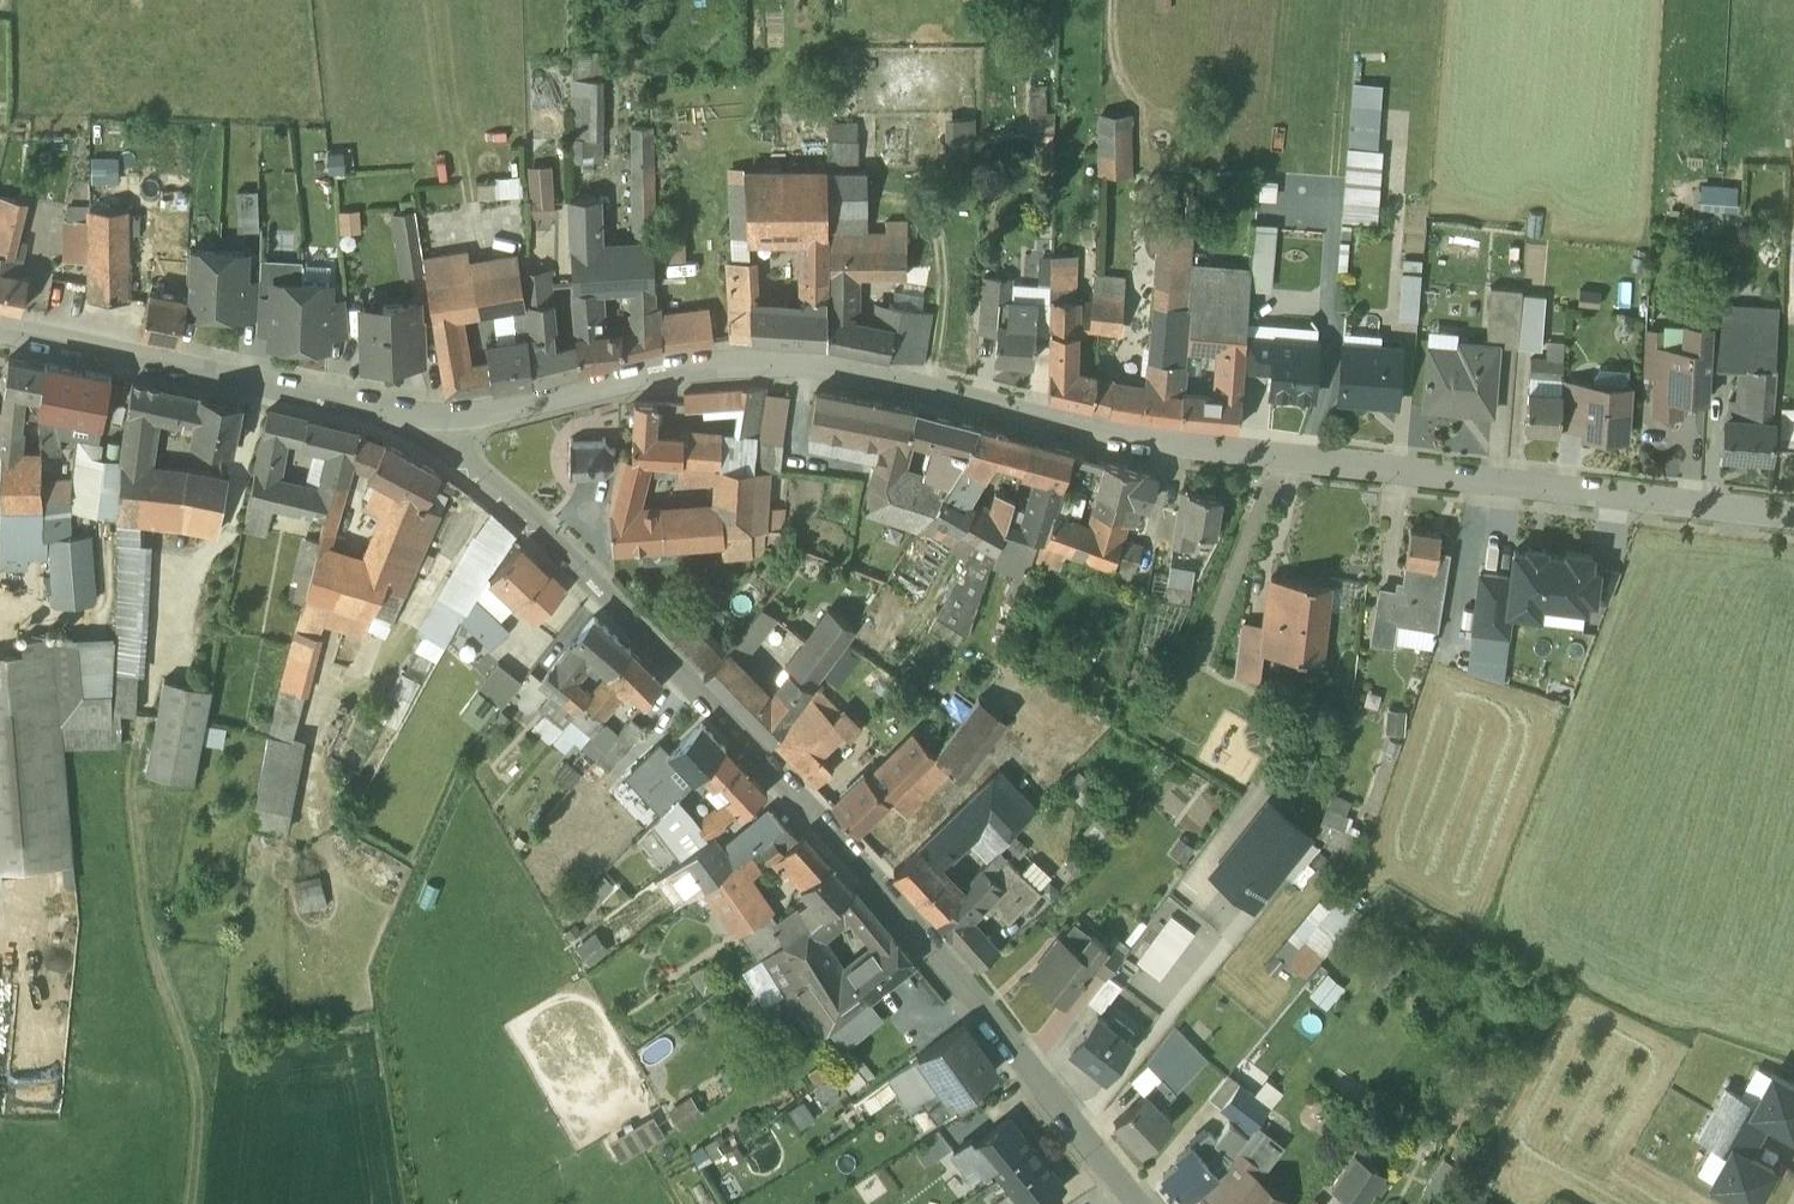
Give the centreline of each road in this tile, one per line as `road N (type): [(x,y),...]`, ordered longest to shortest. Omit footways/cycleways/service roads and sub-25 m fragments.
road 1 (residential): [(1793,509),(1132,433),(807,360),(655,370),(451,414)]
road 2 (residential): [(451,414),(473,469),(601,579),(822,815),(1140,1203)]
road 3 (residential): [(451,414),(0,325)]

